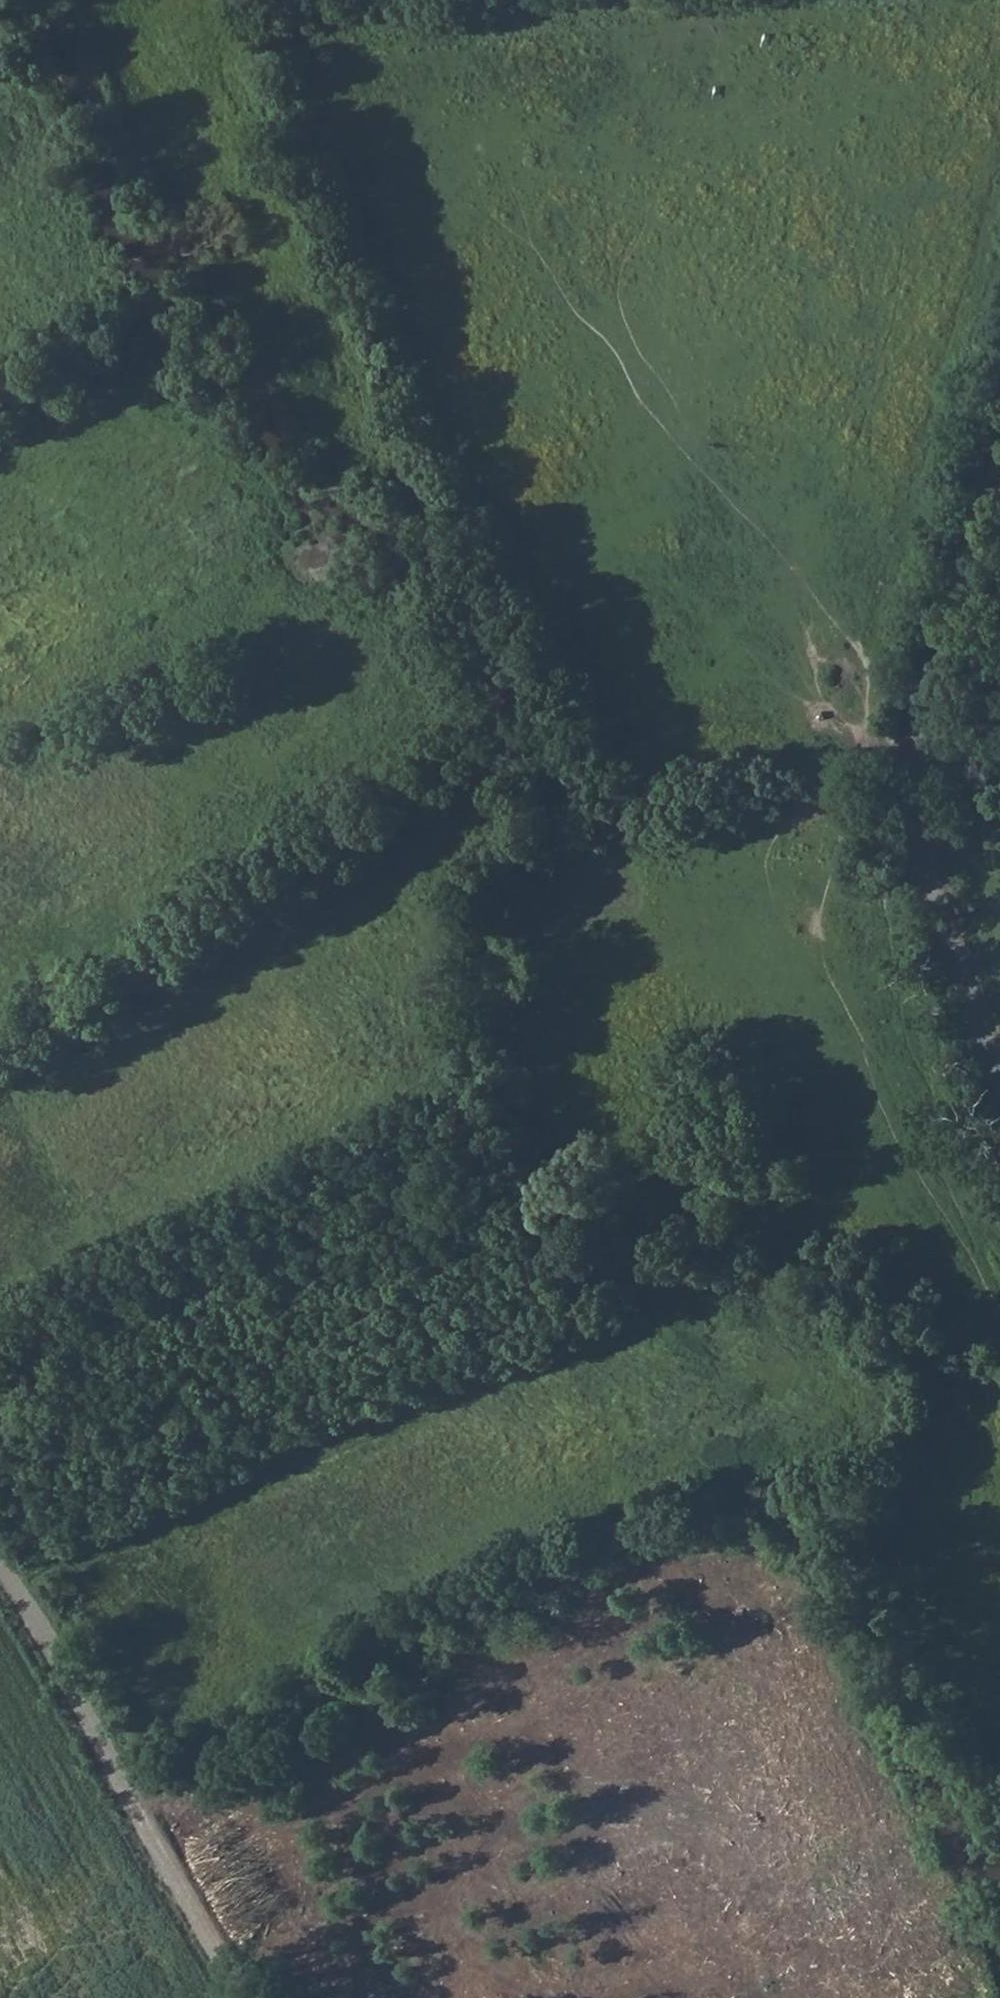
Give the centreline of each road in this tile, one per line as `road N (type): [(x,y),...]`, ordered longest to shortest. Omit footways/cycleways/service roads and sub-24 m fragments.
road 1 (unclassified): [(999,535),(929,808),(933,882),(999,1071)]
road 2 (track): [(0,1569),(250,1997)]

